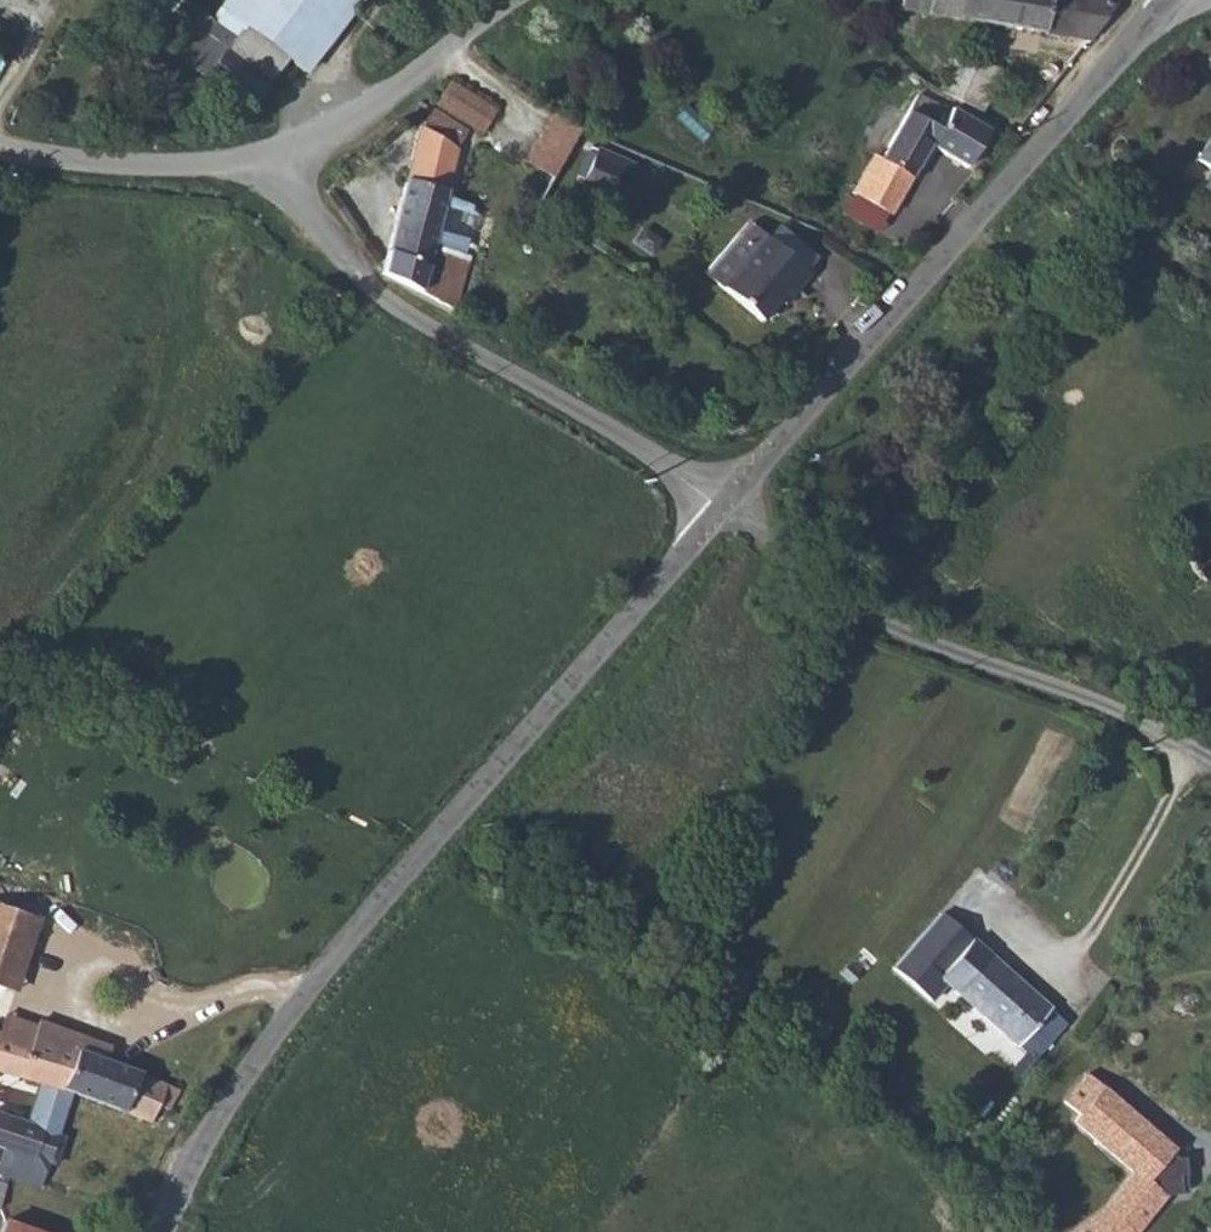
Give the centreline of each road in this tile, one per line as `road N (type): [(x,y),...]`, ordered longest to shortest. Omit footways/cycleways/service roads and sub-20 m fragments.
road 1 (unclassified): [(160,1231),(232,1110),(485,776),(727,506)]
road 2 (unclassified): [(727,506),(1168,0)]
road 3 (unclassified): [(274,164),(334,243),(426,331),(580,412),(727,506)]
road 4 (residential): [(727,506),(754,554),(849,615),(1132,717),(1195,759)]
road 5 (unclassified): [(274,164),(451,39),(527,0)]
road 6 (unclassified): [(0,150),(274,164)]
road 7 (residential): [(1195,759),(1063,974)]

